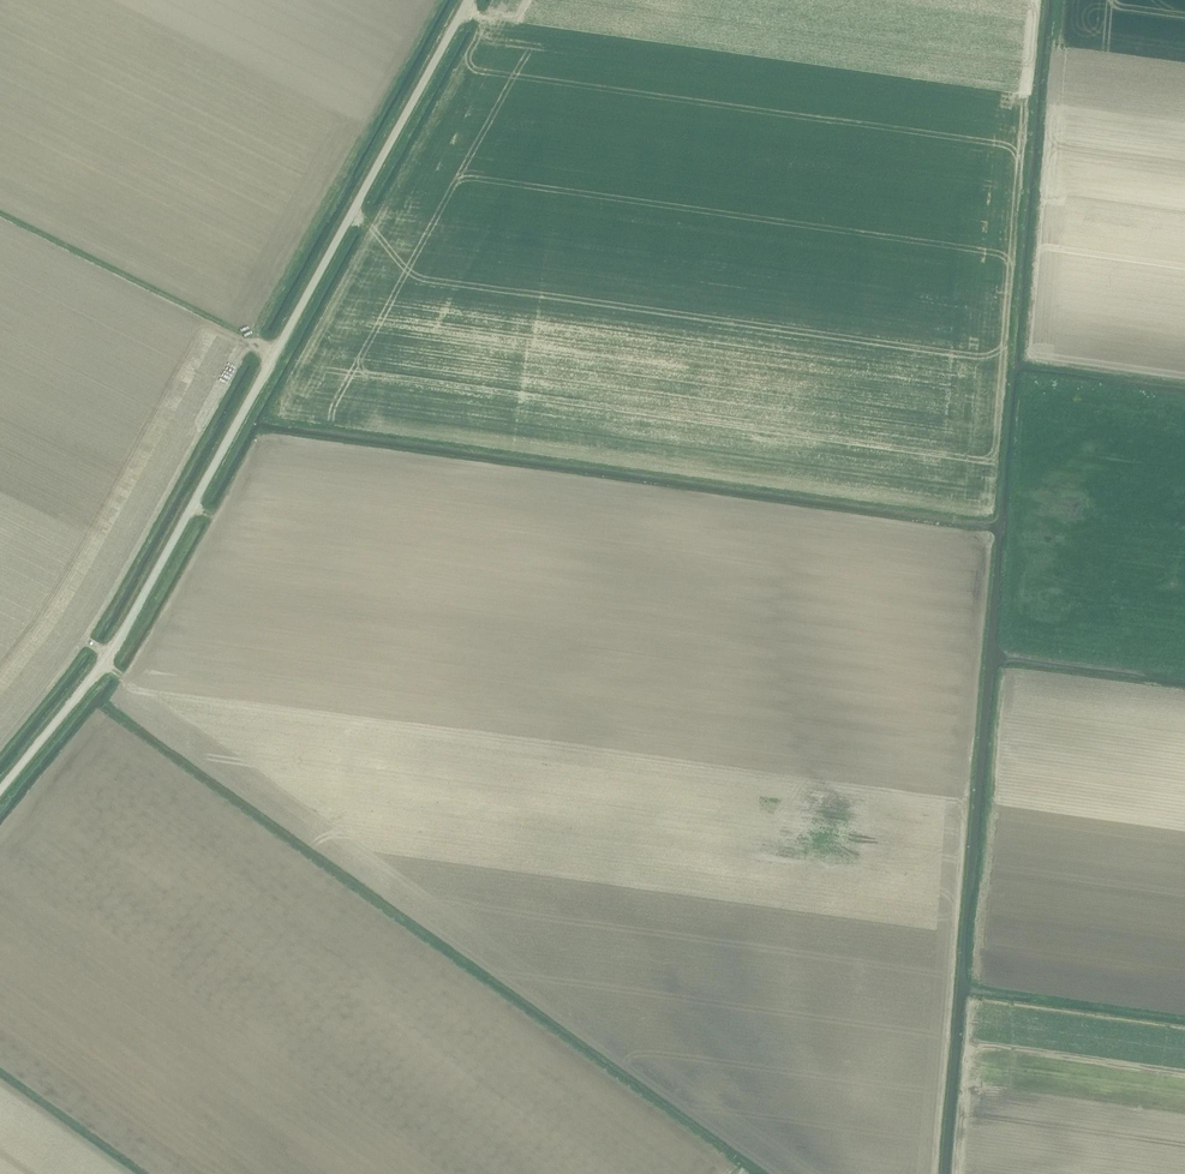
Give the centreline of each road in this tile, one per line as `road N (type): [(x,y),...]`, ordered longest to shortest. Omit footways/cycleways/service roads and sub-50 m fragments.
road 1 (unclassified): [(0,790),(112,652),(468,0)]

